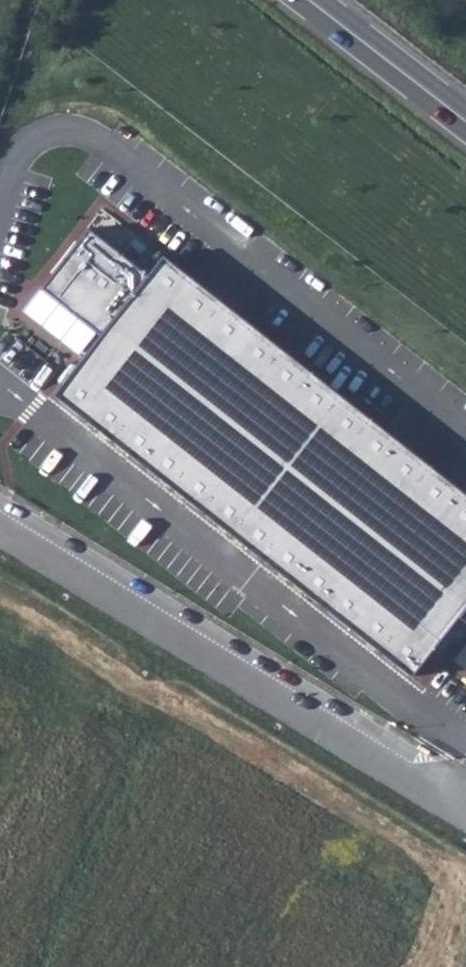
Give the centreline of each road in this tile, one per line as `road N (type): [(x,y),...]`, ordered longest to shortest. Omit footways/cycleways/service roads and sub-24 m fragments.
road 1 (unclassified): [(0,526),(446,803)]
road 2 (primary): [(465,125),(304,0)]

